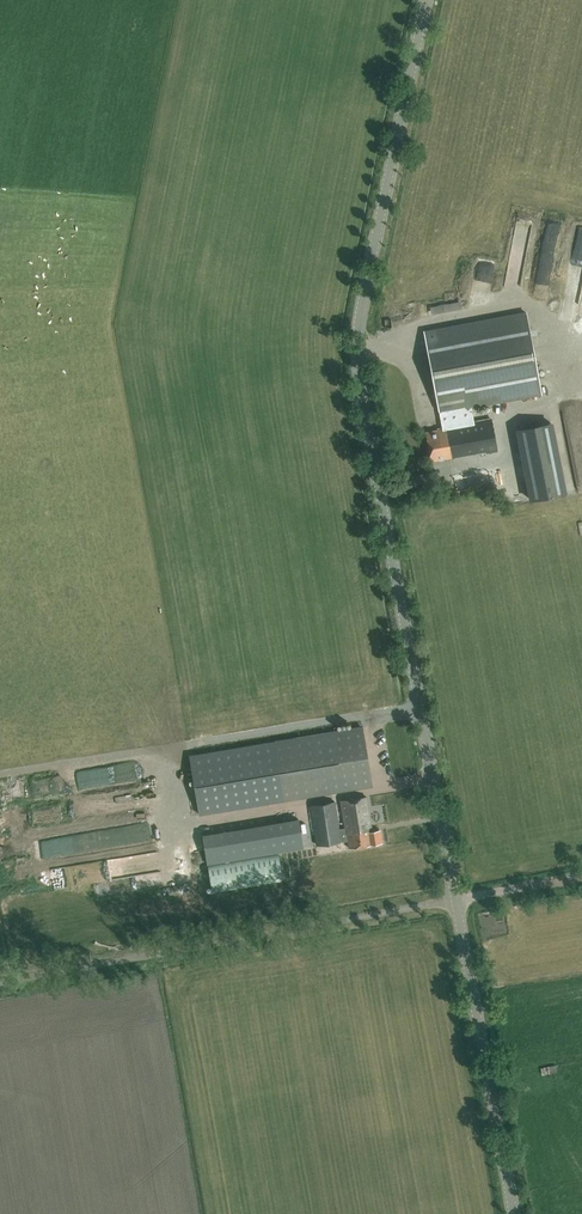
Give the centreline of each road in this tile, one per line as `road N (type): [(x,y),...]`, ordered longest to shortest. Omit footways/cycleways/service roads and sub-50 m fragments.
road 1 (tertiary): [(456,898),(358,352),(427,0)]
road 2 (unclassified): [(0,983),(456,898)]
road 3 (tertiary): [(513,1213),(456,898)]
road 4 (track): [(581,877),(456,898)]

